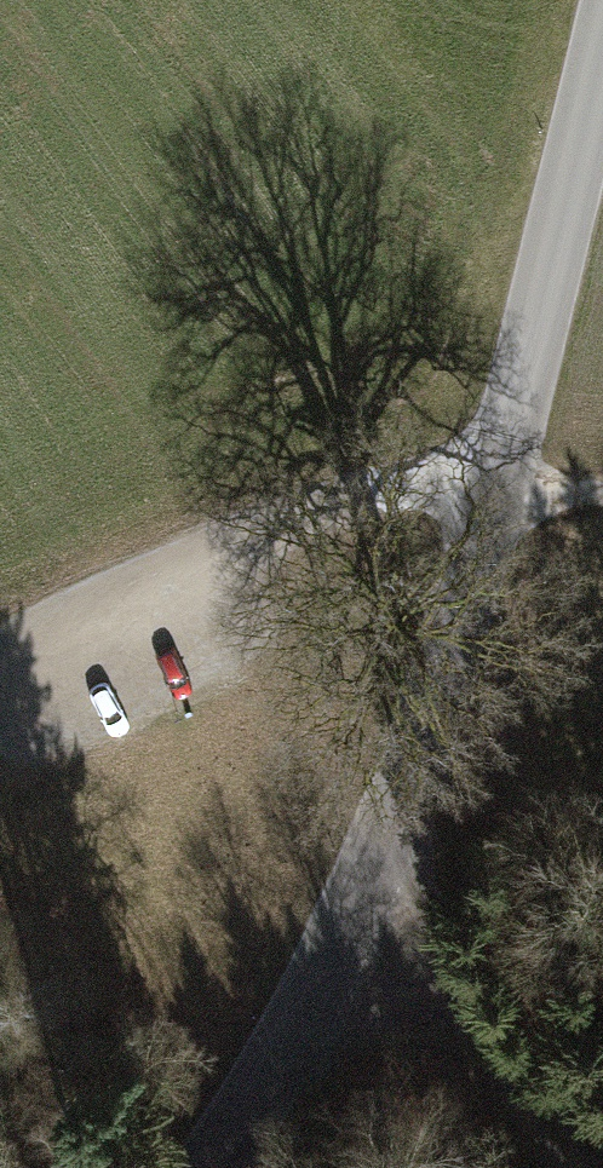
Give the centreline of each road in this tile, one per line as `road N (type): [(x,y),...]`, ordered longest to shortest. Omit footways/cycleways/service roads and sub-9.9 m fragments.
road 1 (tertiary): [(206,1167),(260,1083),(368,876),(423,729),(496,485),(602,46)]
road 2 (track): [(0,646),(300,527),(405,494),(496,485),(602,494)]
road 3 (track): [(368,876),(553,1167)]

